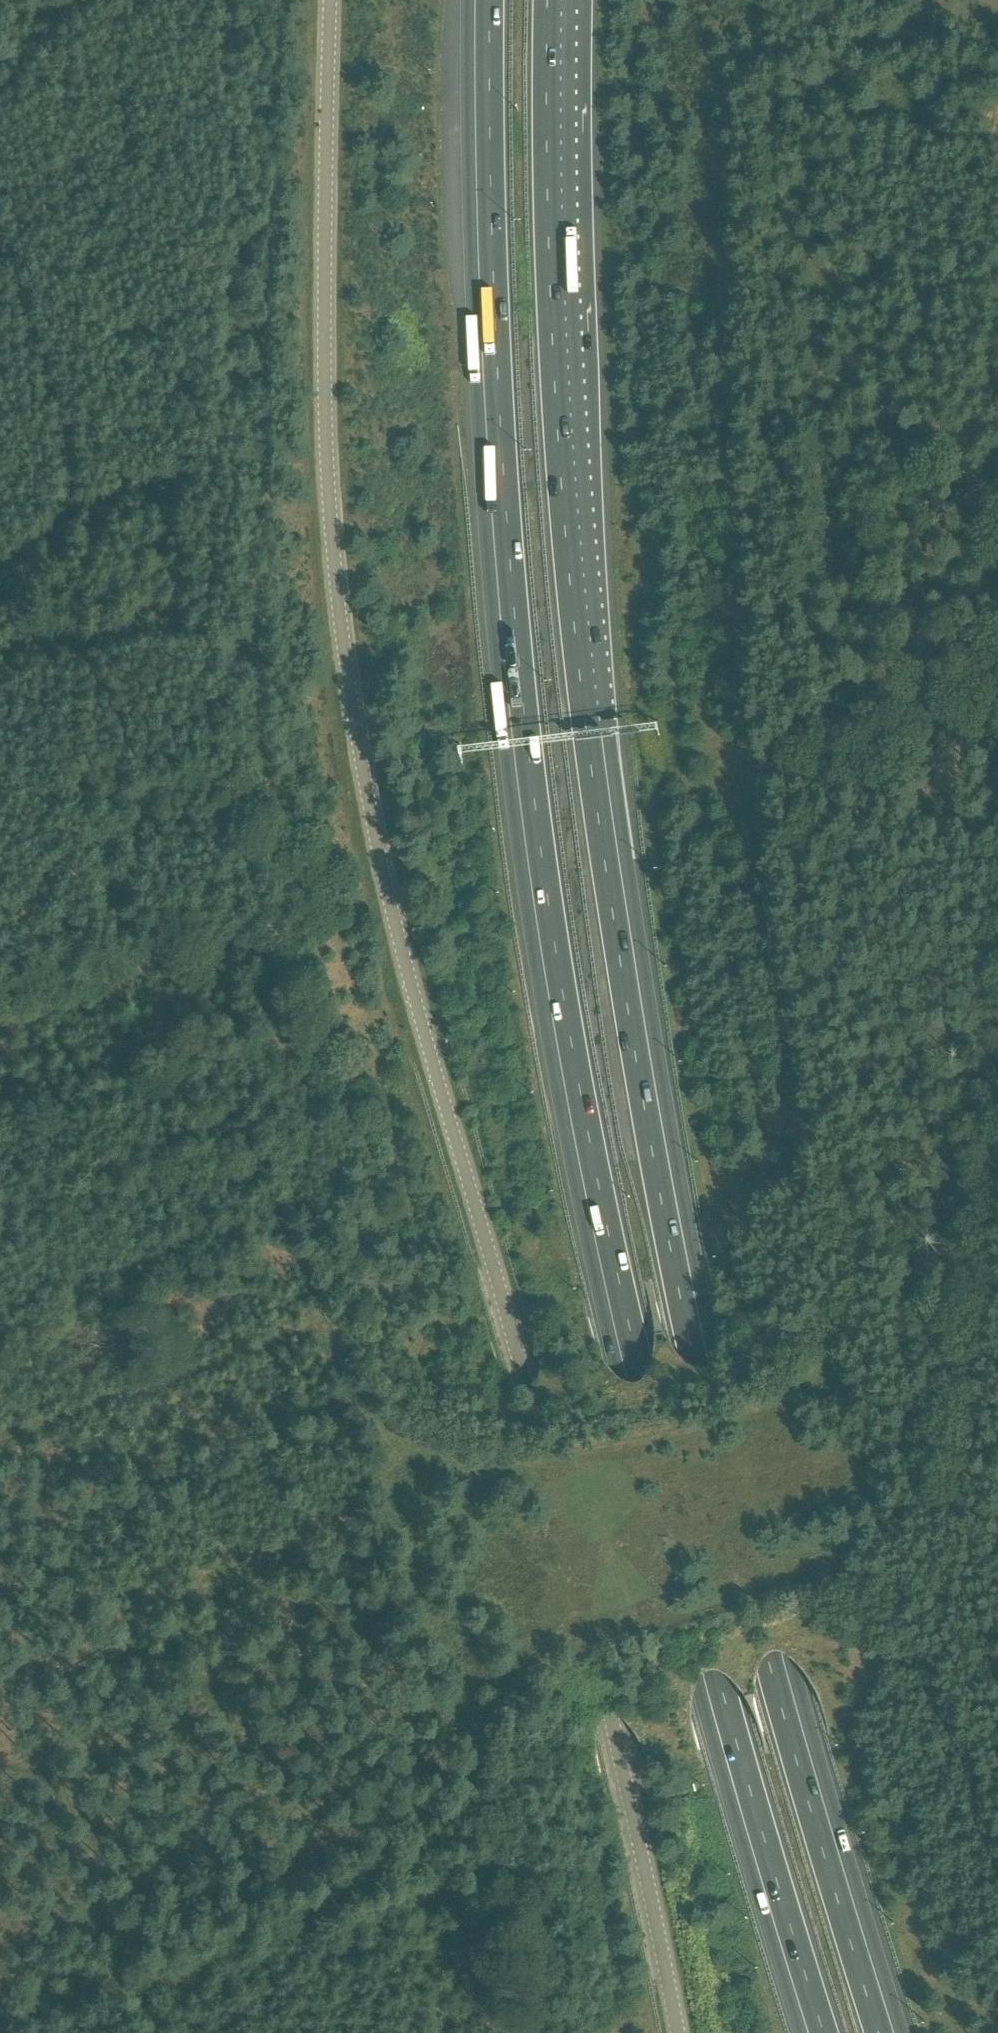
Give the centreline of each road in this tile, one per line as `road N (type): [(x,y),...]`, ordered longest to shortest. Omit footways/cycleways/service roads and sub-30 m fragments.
road 1 (tertiary): [(676,2032),(608,1715),(361,737),(341,630),(329,461),(330,0)]
road 2 (motorway): [(482,0),(499,523),(560,1031),(633,1383),(707,1673),(820,2032)]
road 3 (motorway): [(887,2032),(773,1654),(702,1366),(646,1075),(580,622),(555,159),(560,0)]

